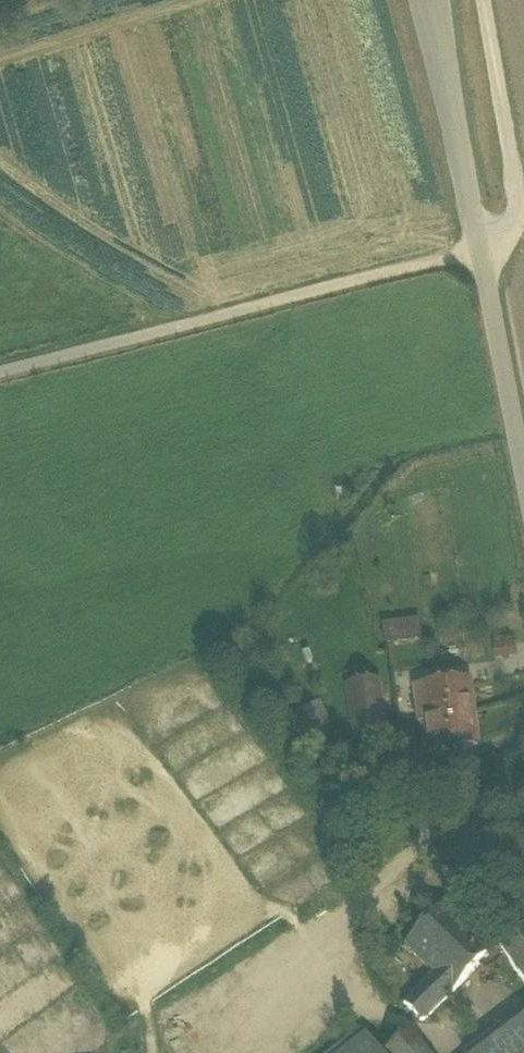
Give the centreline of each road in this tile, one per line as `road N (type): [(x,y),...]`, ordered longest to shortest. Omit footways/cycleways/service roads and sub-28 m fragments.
road 1 (track): [(0,367),(479,247)]
road 2 (unclassified): [(485,0),(521,199),(479,247)]
road 3 (residential): [(479,247),(431,0)]
road 4 (residential): [(523,475),(479,247)]

